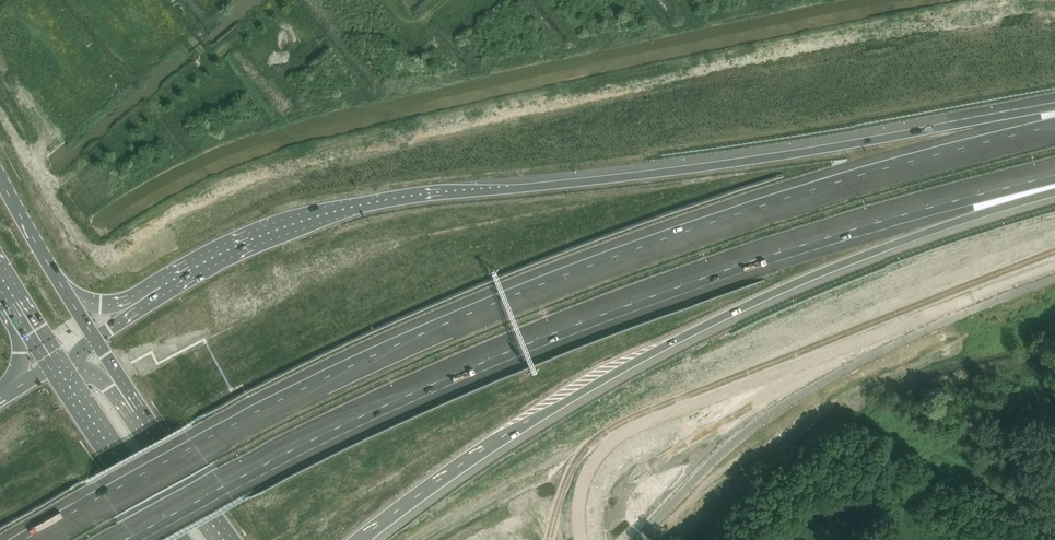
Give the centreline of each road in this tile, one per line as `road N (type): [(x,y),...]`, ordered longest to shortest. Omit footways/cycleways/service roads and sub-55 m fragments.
road 1 (motorway): [(1054,133),(818,194),(532,293),(286,402),(36,539)]
road 2 (motorway): [(120,539),(336,427),(538,338),(822,239),(1054,173)]
road 3 (motorway): [(1054,110),(708,167),(338,211),(243,245),(161,287)]
road 4 (motorway): [(363,539),(513,433),(718,322),(871,255),(1054,196)]
road 5 (primary): [(230,539),(123,387)]
road 6 (primary): [(69,397),(175,539)]
road 7 (primary): [(63,288),(0,174)]

